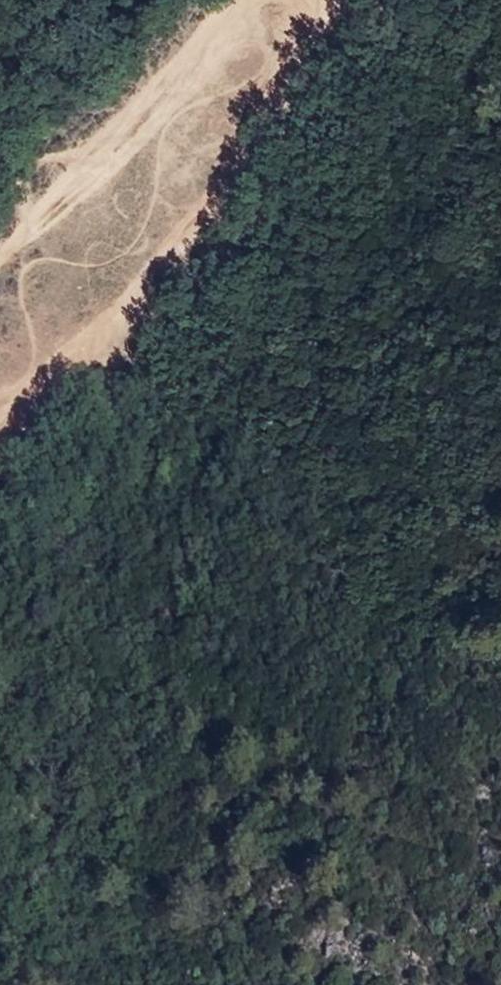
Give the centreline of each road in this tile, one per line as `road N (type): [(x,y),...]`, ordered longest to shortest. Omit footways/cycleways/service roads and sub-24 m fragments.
road 1 (track): [(327,0),(185,246),(0,430)]
road 2 (track): [(0,254),(235,0)]

